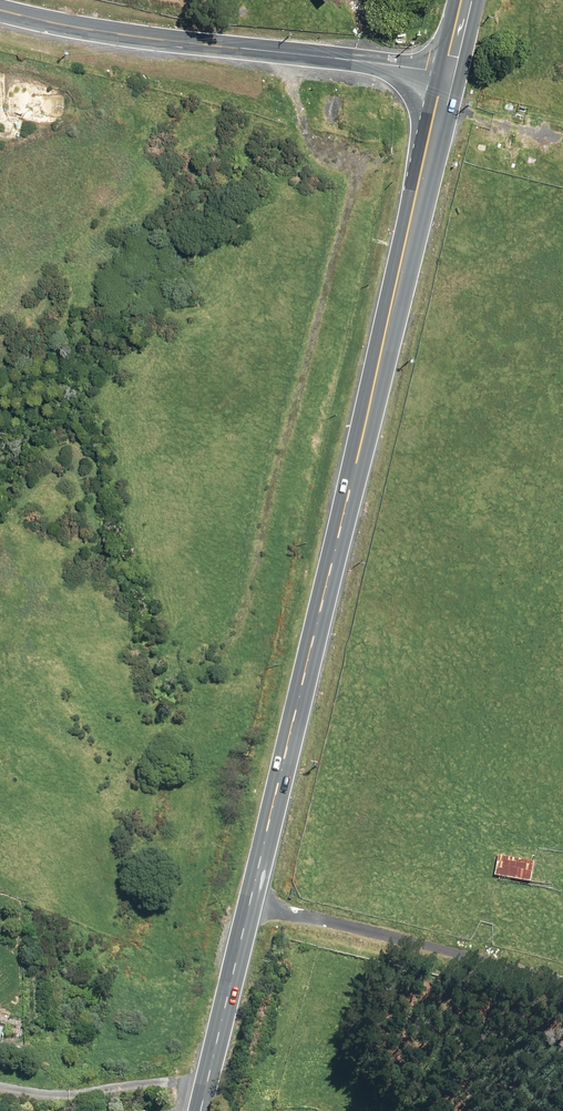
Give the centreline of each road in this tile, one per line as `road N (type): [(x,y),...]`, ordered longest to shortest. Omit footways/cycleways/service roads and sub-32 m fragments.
road 1 (secondary): [(444,73),(264,889),(205,1110)]
road 2 (tertiary): [(0,10),(119,33),(444,73)]
road 3 (track): [(264,889),(295,909),(562,976)]

